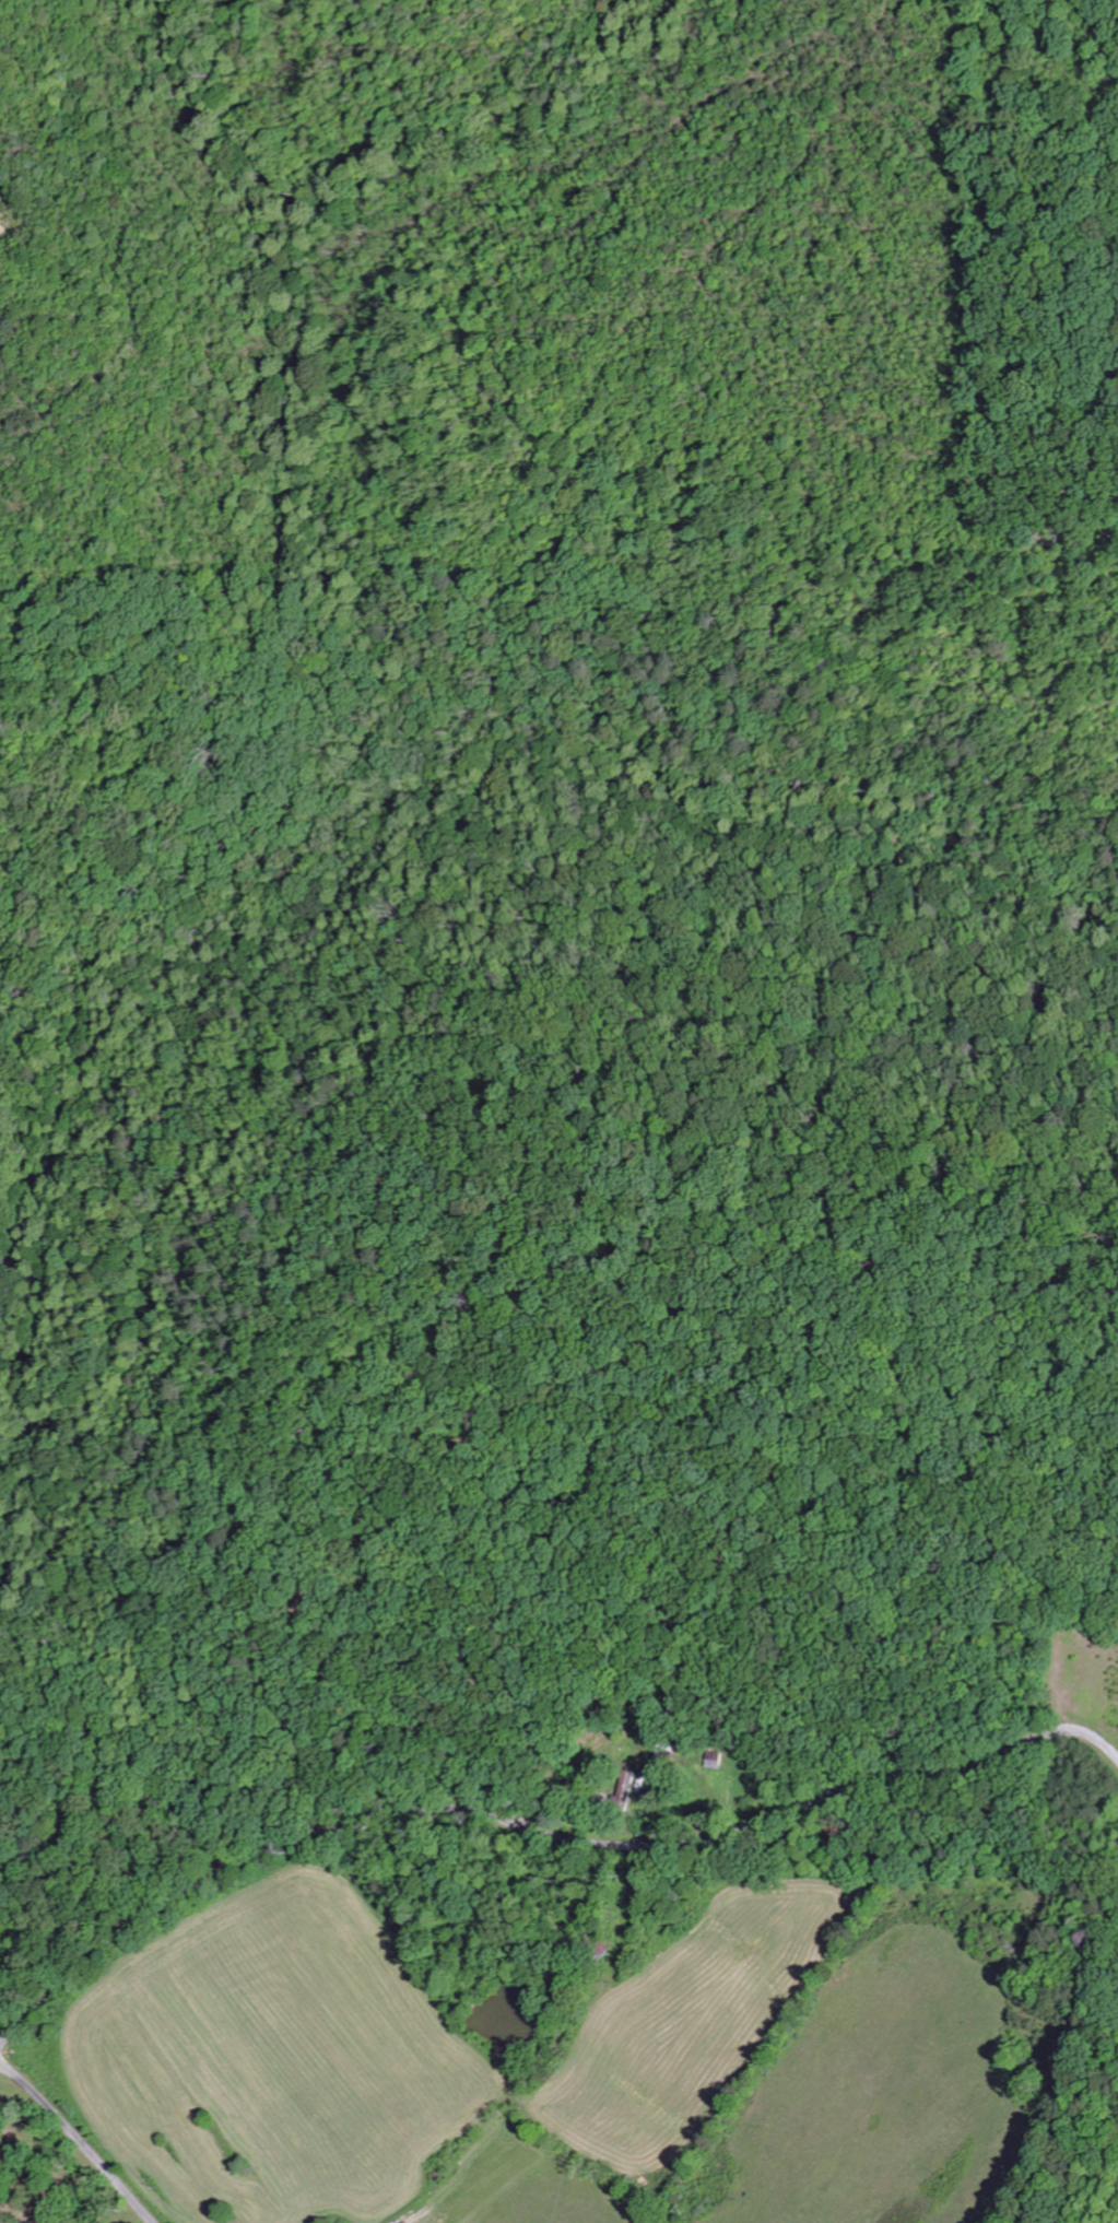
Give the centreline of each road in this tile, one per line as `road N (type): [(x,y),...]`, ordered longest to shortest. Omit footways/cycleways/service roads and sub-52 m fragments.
road 1 (residential): [(0,2041),(120,1931),(203,1878),(262,1850),(349,1834),(381,1819),(463,1813),(589,1845),(679,1843),(874,1780),(948,1775),(1055,1731),(1091,1737),(1117,1762)]
road 2 (residential): [(145,2222),(0,2069)]

